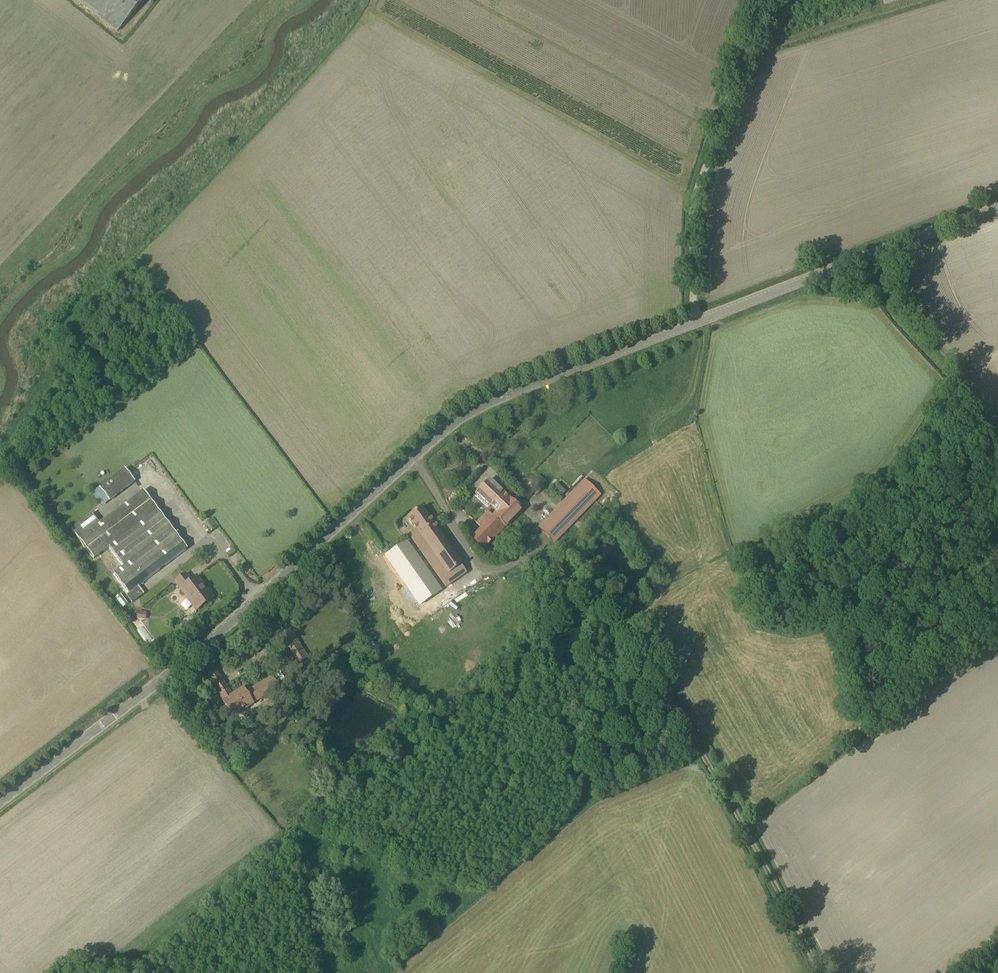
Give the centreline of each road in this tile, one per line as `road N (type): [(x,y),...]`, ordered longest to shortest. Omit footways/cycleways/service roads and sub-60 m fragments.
road 1 (tertiary): [(0,801),(185,659),(477,407),(997,207)]
road 2 (track): [(818,972),(706,762),(608,613),(537,554),(481,570)]
road 3 (track): [(694,322),(700,193),(770,0)]

